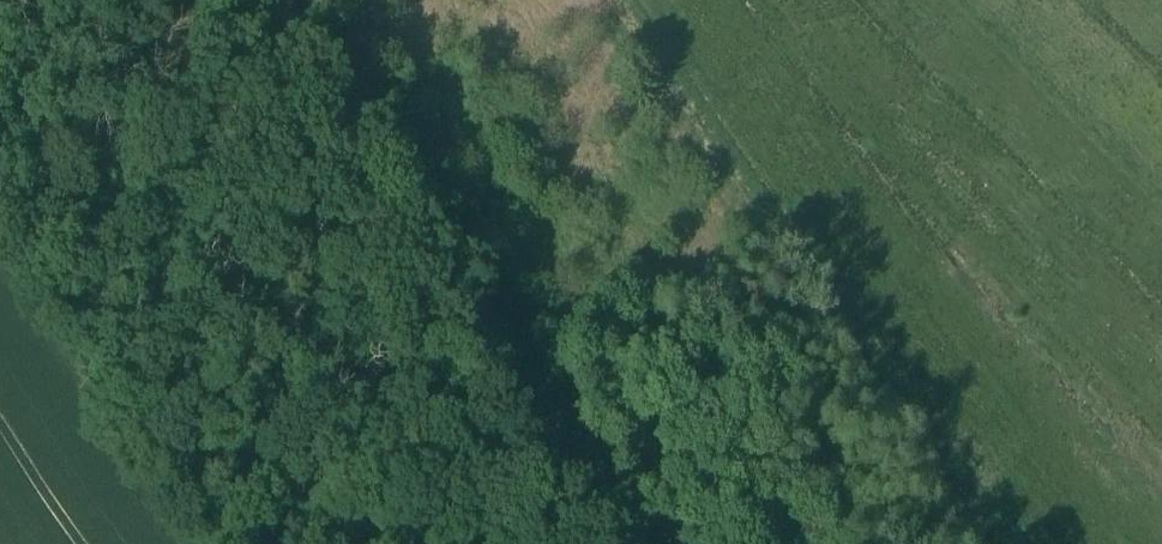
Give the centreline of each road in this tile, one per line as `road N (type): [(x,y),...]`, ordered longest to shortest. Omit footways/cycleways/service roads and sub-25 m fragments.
road 1 (track): [(639,0),(1013,543)]
road 2 (track): [(615,543),(573,481),(402,139),(272,0)]

